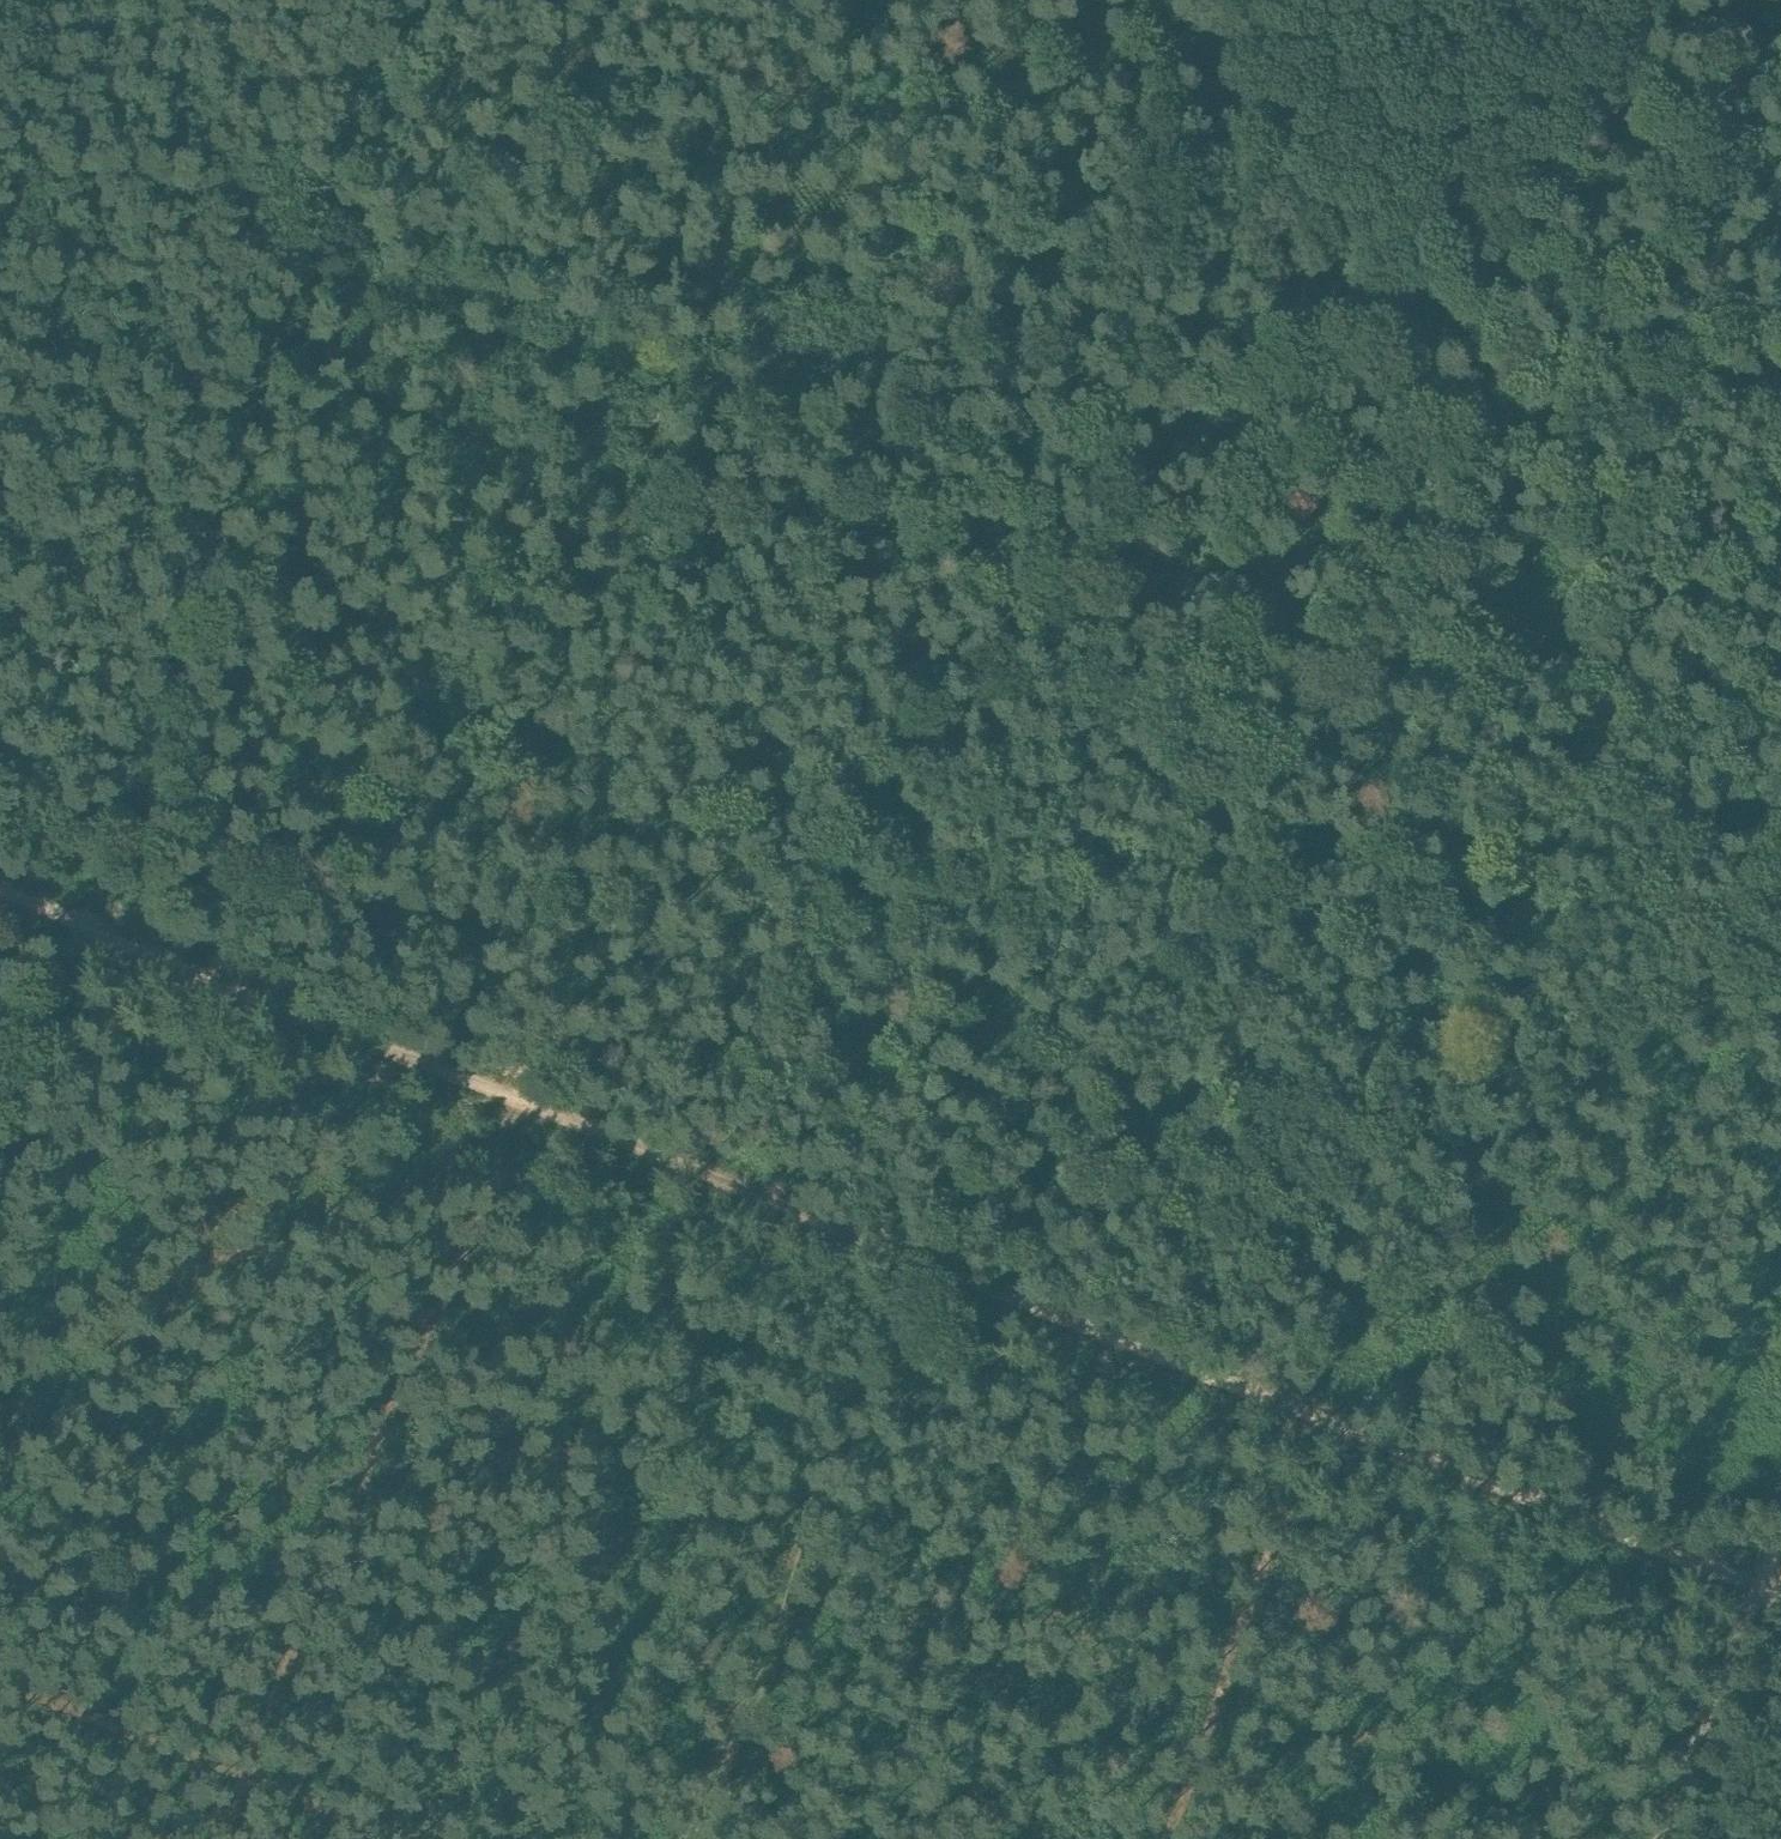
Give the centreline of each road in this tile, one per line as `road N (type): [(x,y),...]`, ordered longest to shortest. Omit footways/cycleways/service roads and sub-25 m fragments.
road 1 (track): [(87,926),(1762,1588)]
road 2 (track): [(87,926),(423,0)]
road 3 (track): [(1664,1838),(1762,1588)]
road 4 (track): [(0,1123),(87,926)]

